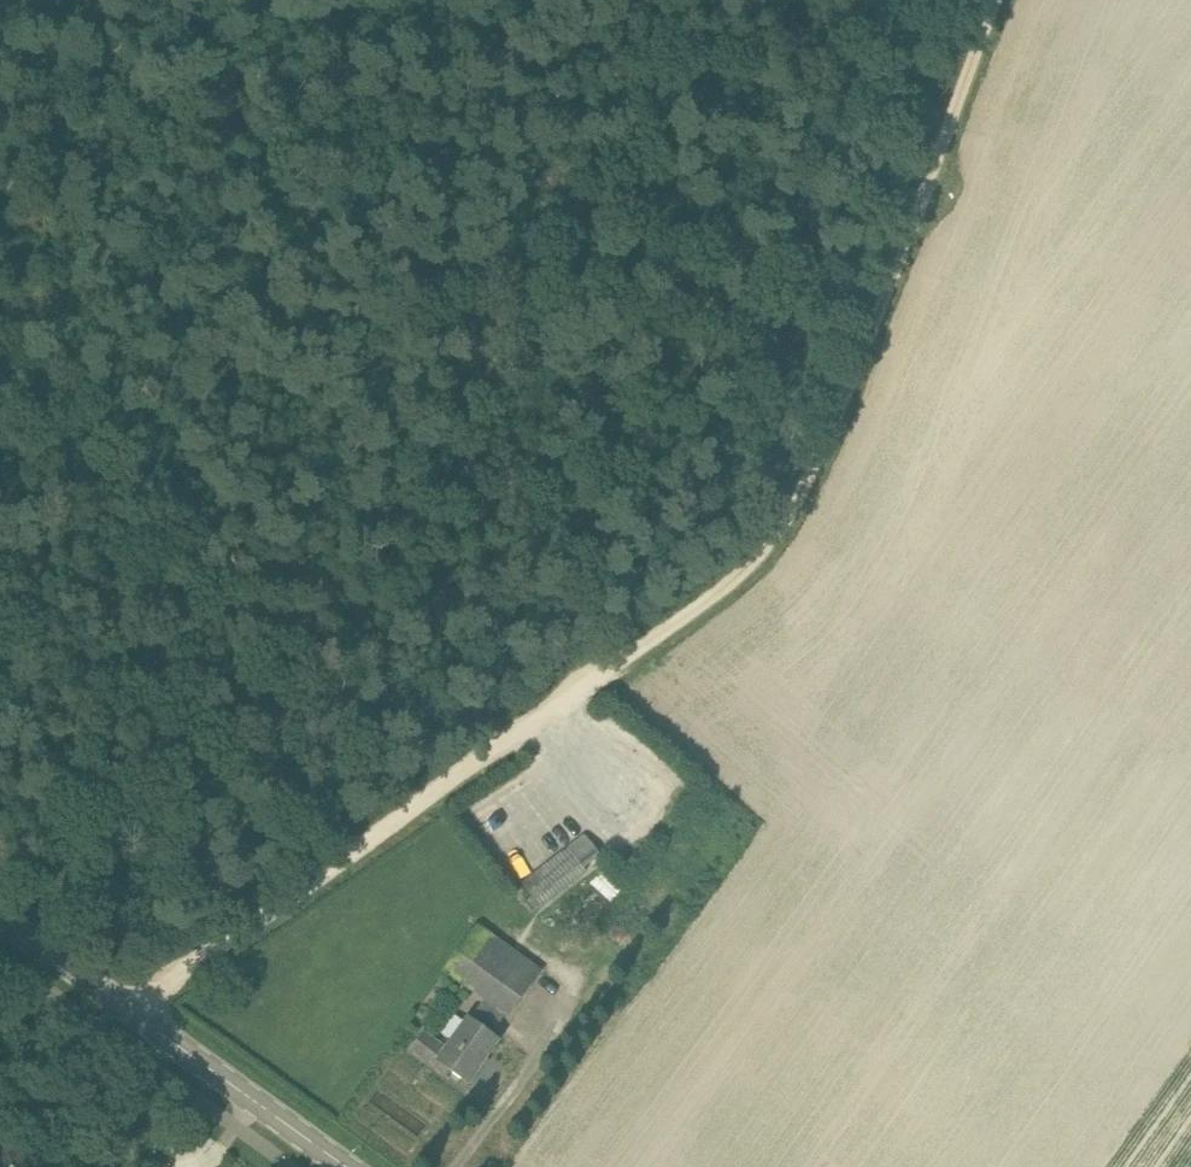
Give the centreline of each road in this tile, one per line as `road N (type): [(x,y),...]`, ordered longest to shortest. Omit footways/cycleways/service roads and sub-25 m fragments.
road 1 (track): [(999,0),(802,504),(772,543),(483,762),(125,1007),(107,1040)]
road 2 (tertiary): [(347,1166),(0,918)]

